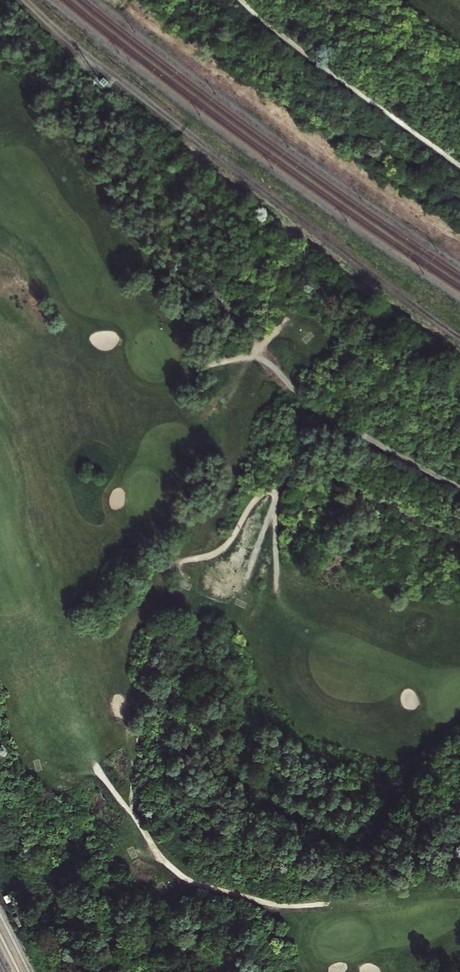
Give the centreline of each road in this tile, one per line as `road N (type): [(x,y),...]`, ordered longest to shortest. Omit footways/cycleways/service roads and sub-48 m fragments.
road 1 (track): [(24,0),(113,76),(175,222),(257,352),(321,408),(459,489)]

